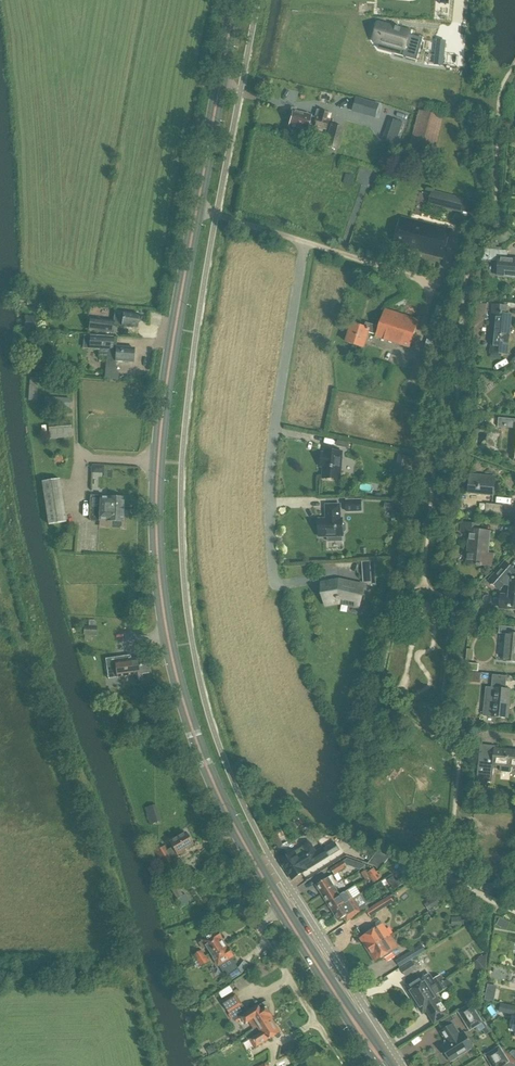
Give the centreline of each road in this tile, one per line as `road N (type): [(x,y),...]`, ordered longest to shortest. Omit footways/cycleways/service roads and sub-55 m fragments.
road 1 (primary): [(382,1065),(216,788),(167,622),(157,507),(167,345),(234,0)]

